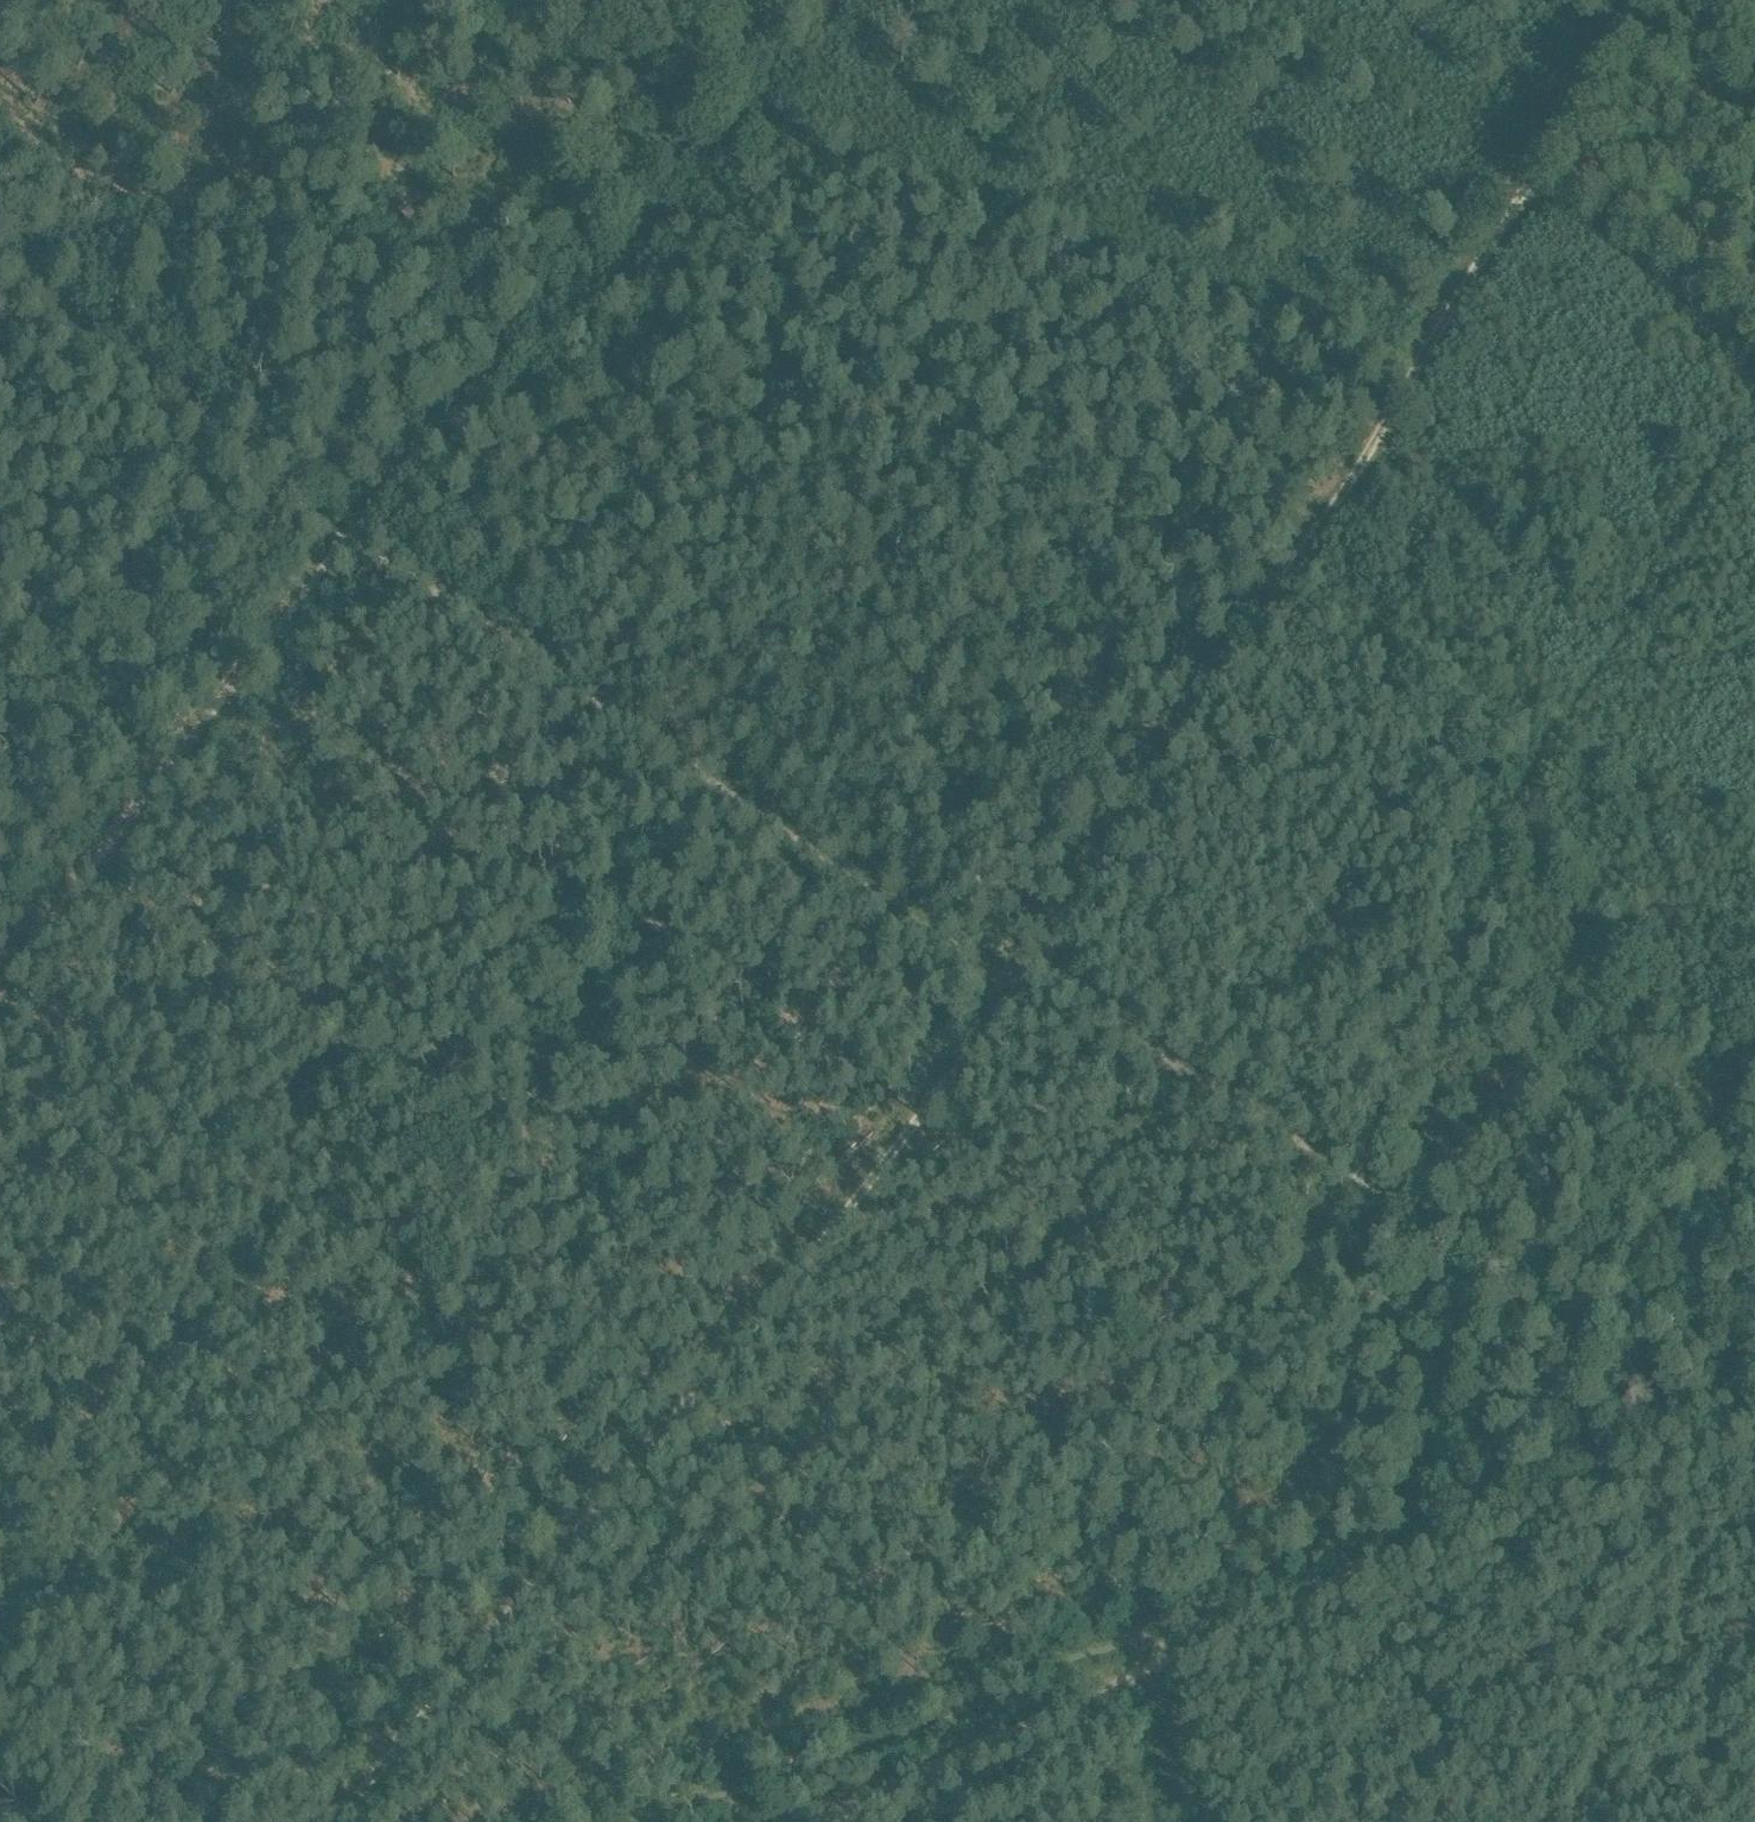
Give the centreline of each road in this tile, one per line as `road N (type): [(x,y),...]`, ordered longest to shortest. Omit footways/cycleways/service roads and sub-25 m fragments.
road 1 (track): [(1644,0),(1560,120),(1231,667),(1006,962),(296,1821)]
road 2 (track): [(826,1821),(1754,1403)]

